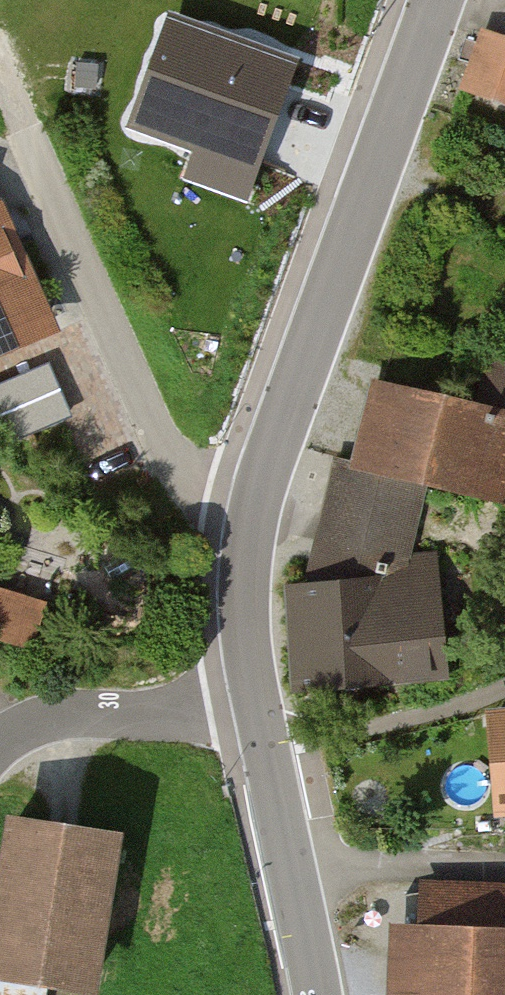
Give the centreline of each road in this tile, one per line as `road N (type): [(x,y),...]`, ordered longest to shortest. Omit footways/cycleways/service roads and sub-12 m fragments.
road 1 (tertiary): [(428,0),(254,493),(245,619),(254,702)]
road 2 (track): [(254,493),(211,484),(166,448),(0,92)]
road 3 (tertiary): [(254,702),(315,994)]
road 4 (residential): [(254,702),(180,715),(77,713),(45,718),(0,743)]

